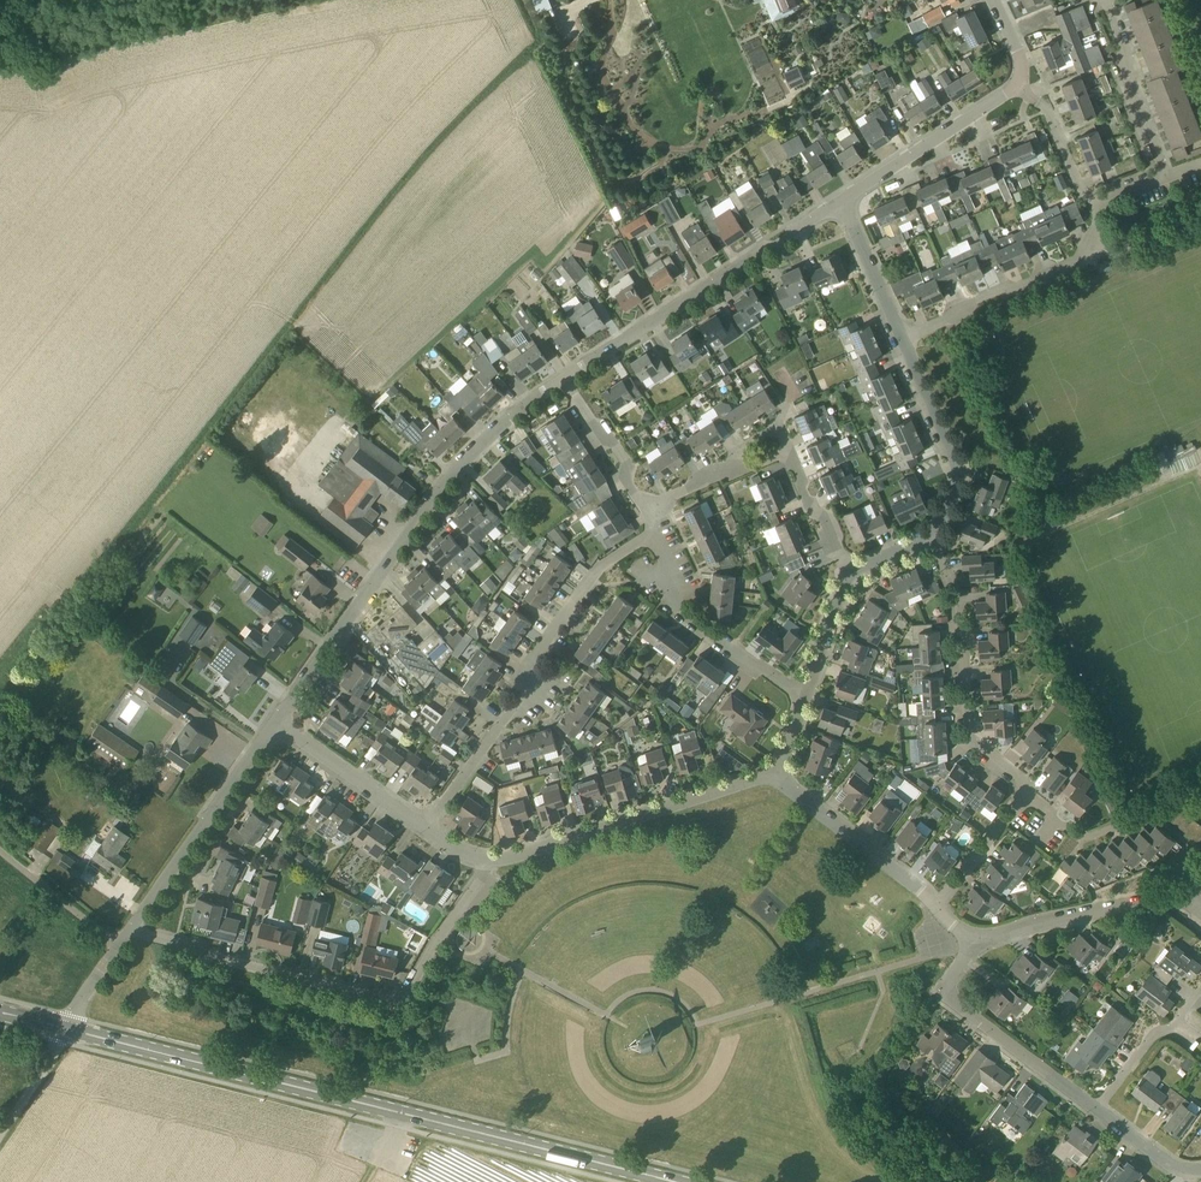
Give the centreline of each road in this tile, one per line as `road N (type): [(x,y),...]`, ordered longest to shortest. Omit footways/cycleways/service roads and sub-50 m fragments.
road 1 (primary): [(660,1181),(69,1030)]
road 2 (residential): [(275,723),(453,472),(564,379)]
road 3 (residential): [(425,827),(603,567),(658,532)]
road 4 (residential): [(564,379),(842,201)]
road 5 (residential): [(484,858),(780,777)]
road 6 (residential): [(852,576),(790,454),(715,471),(651,513)]
road 7 (residential): [(1027,796),(1025,782),(975,739),(966,718),(961,597),(934,539)]
road 8 (residential): [(407,987),(387,990),(258,961),(135,922)]
road 9 (residential): [(903,337),(1087,251),(1103,211),(1089,200)]
road 10 (residential): [(1089,200),(1152,178),(1162,164),(1109,0)]
road 11 (residential): [(1099,1110),(952,999),(969,941)]
road 12 (residential): [(135,922),(275,723)]
road 13 (residential): [(806,697),(751,670),(676,601),(658,532)]
road 14 (residential): [(969,941),(1151,897),(1191,904)]
road 15 (residential): [(934,539),(958,478),(903,337)]
road 16 (residential): [(842,201),(1018,85)]
road 17 (residential): [(941,903),(780,777)]
road 18 (residential): [(1200,804),(1172,797),(1084,835),(1027,796)]
road 19 (residential): [(425,827),(275,723)]
road 20 (track): [(430,1000),(417,1028),(387,1039),(319,1016),(324,977)]
road 21 (residential): [(651,513),(564,379)]
road 22 (residential): [(1099,1110),(1158,1034),(1175,1031),(1200,995)]
road 23 (residential): [(407,987),(443,946),(458,906),(482,877),(484,858)]
road 24 (unclassified): [(120,943),(0,849)]
road 25 (residential): [(903,337),(842,201)]
road 26 (residential): [(1089,200),(1051,112),(1018,85)]
road 27 (residential): [(941,903),(1027,796)]
road 28 (residential): [(806,697),(852,576)]
road 29 (unclassified): [(0,1136),(69,1030)]

